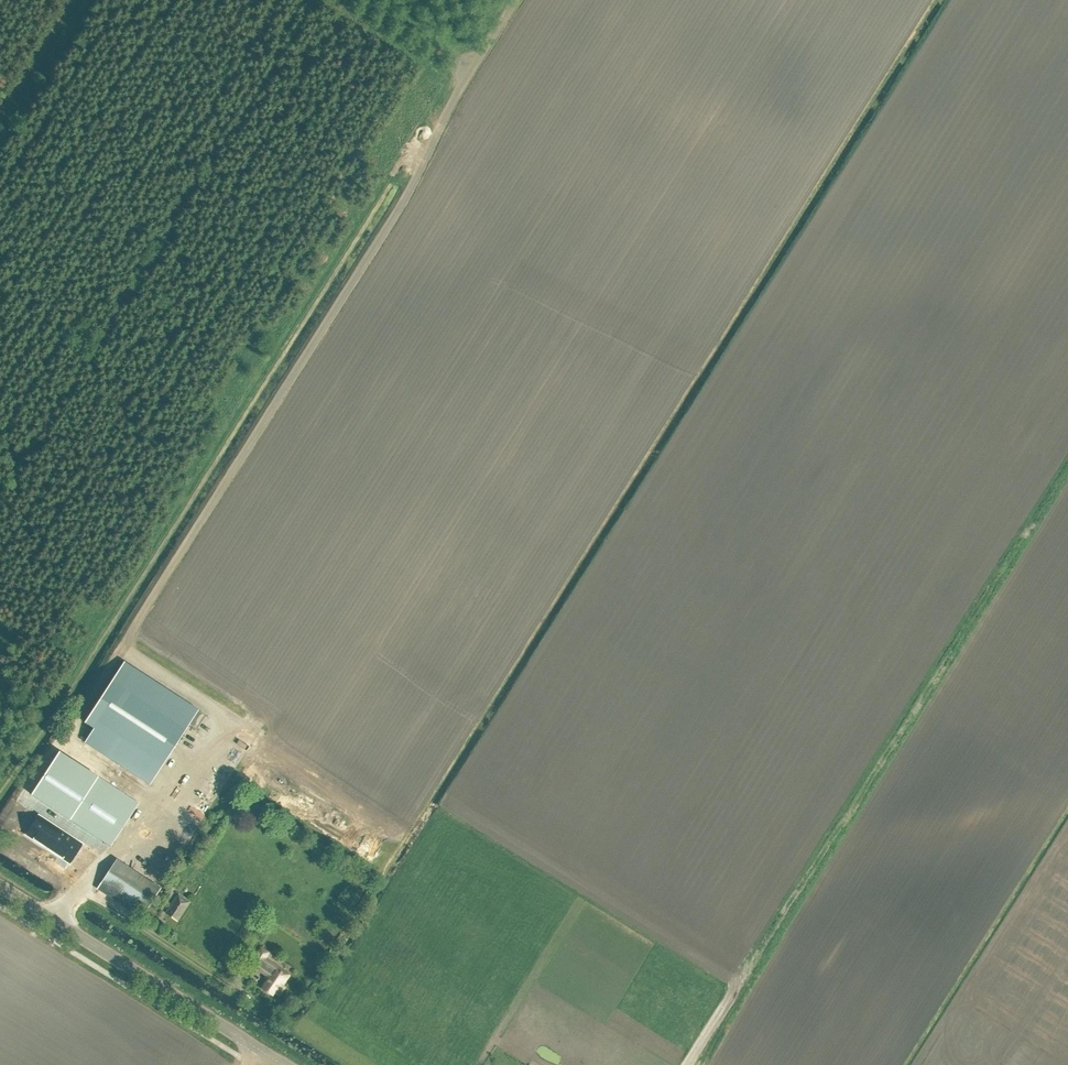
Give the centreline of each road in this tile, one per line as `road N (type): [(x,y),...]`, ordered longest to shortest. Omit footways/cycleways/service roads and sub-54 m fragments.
road 1 (track): [(517,0),(402,202),(67,728)]
road 2 (tertiary): [(0,886),(255,1048)]
road 3 (track): [(784,915),(735,983),(727,969),(683,945)]

